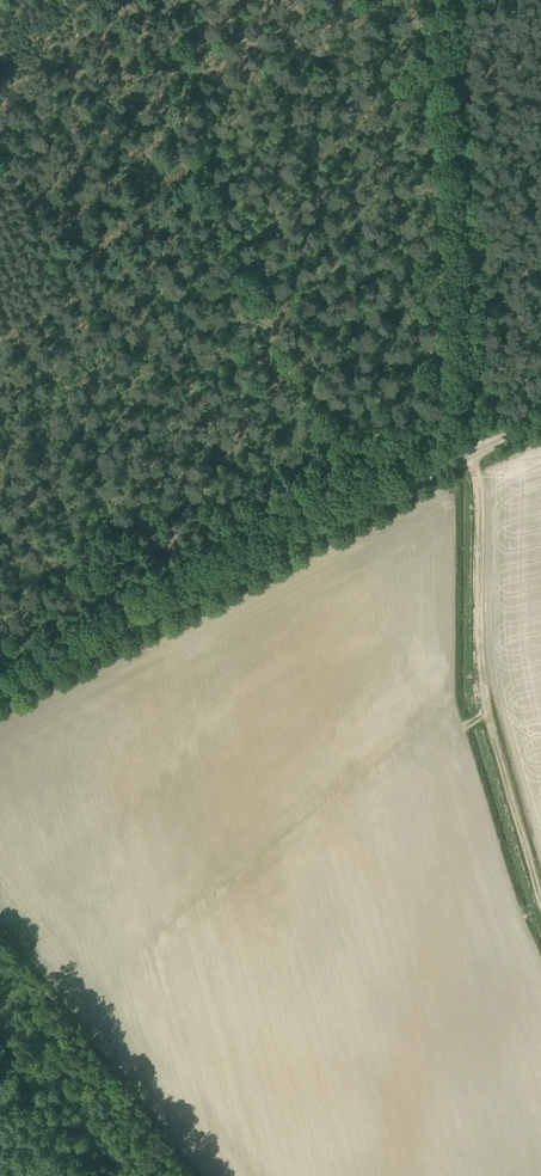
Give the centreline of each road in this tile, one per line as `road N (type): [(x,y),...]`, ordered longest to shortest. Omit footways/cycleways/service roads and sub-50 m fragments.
road 1 (track): [(462,0),(480,659),(540,890)]
road 2 (unclassified): [(0,697),(540,425)]

